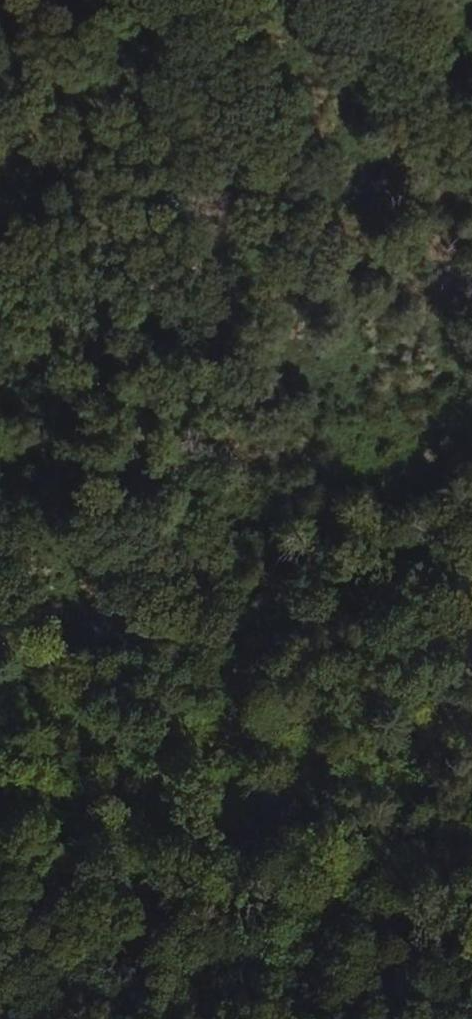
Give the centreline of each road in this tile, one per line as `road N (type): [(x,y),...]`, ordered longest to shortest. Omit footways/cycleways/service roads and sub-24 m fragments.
road 1 (track): [(471,643),(118,444),(89,417),(88,386),(114,364),(224,314),(252,295),(249,279),(0,271)]
road 2 (track): [(471,658),(442,678),(263,731),(104,739),(0,711)]
road 3 (track): [(0,97),(117,0)]

